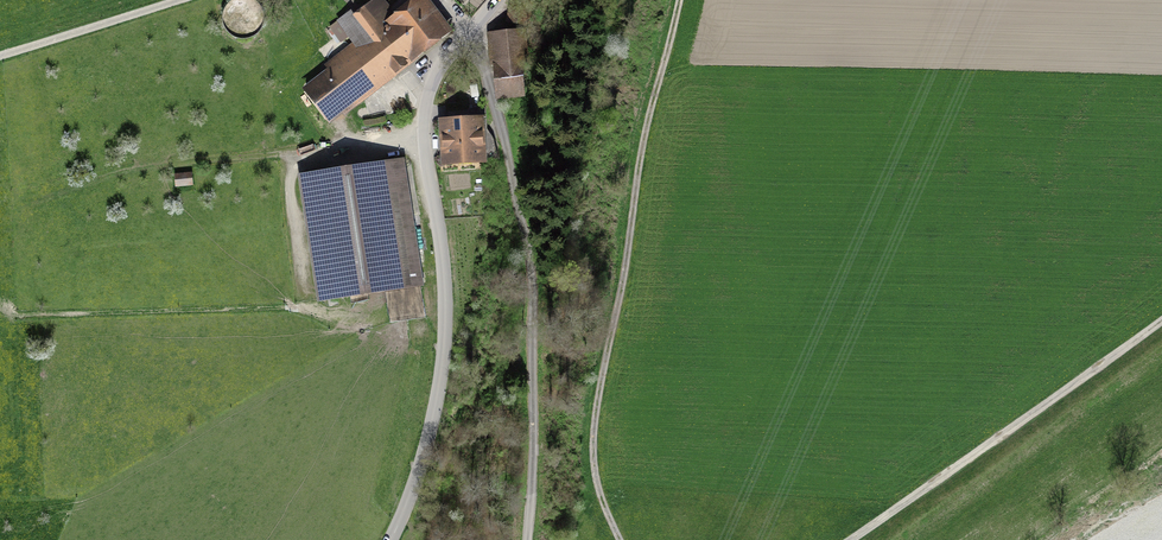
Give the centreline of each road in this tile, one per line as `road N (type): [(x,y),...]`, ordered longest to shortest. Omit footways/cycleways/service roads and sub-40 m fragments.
road 1 (track): [(619,539),(594,488),(683,0)]
road 2 (tertiary): [(468,33),(425,103),(445,333),(430,429),(389,539)]
road 3 (unclassified): [(468,33),(528,251),(530,539)]
road 4 (track): [(849,539),(1161,323)]
road 5 (track): [(0,53),(175,0)]

